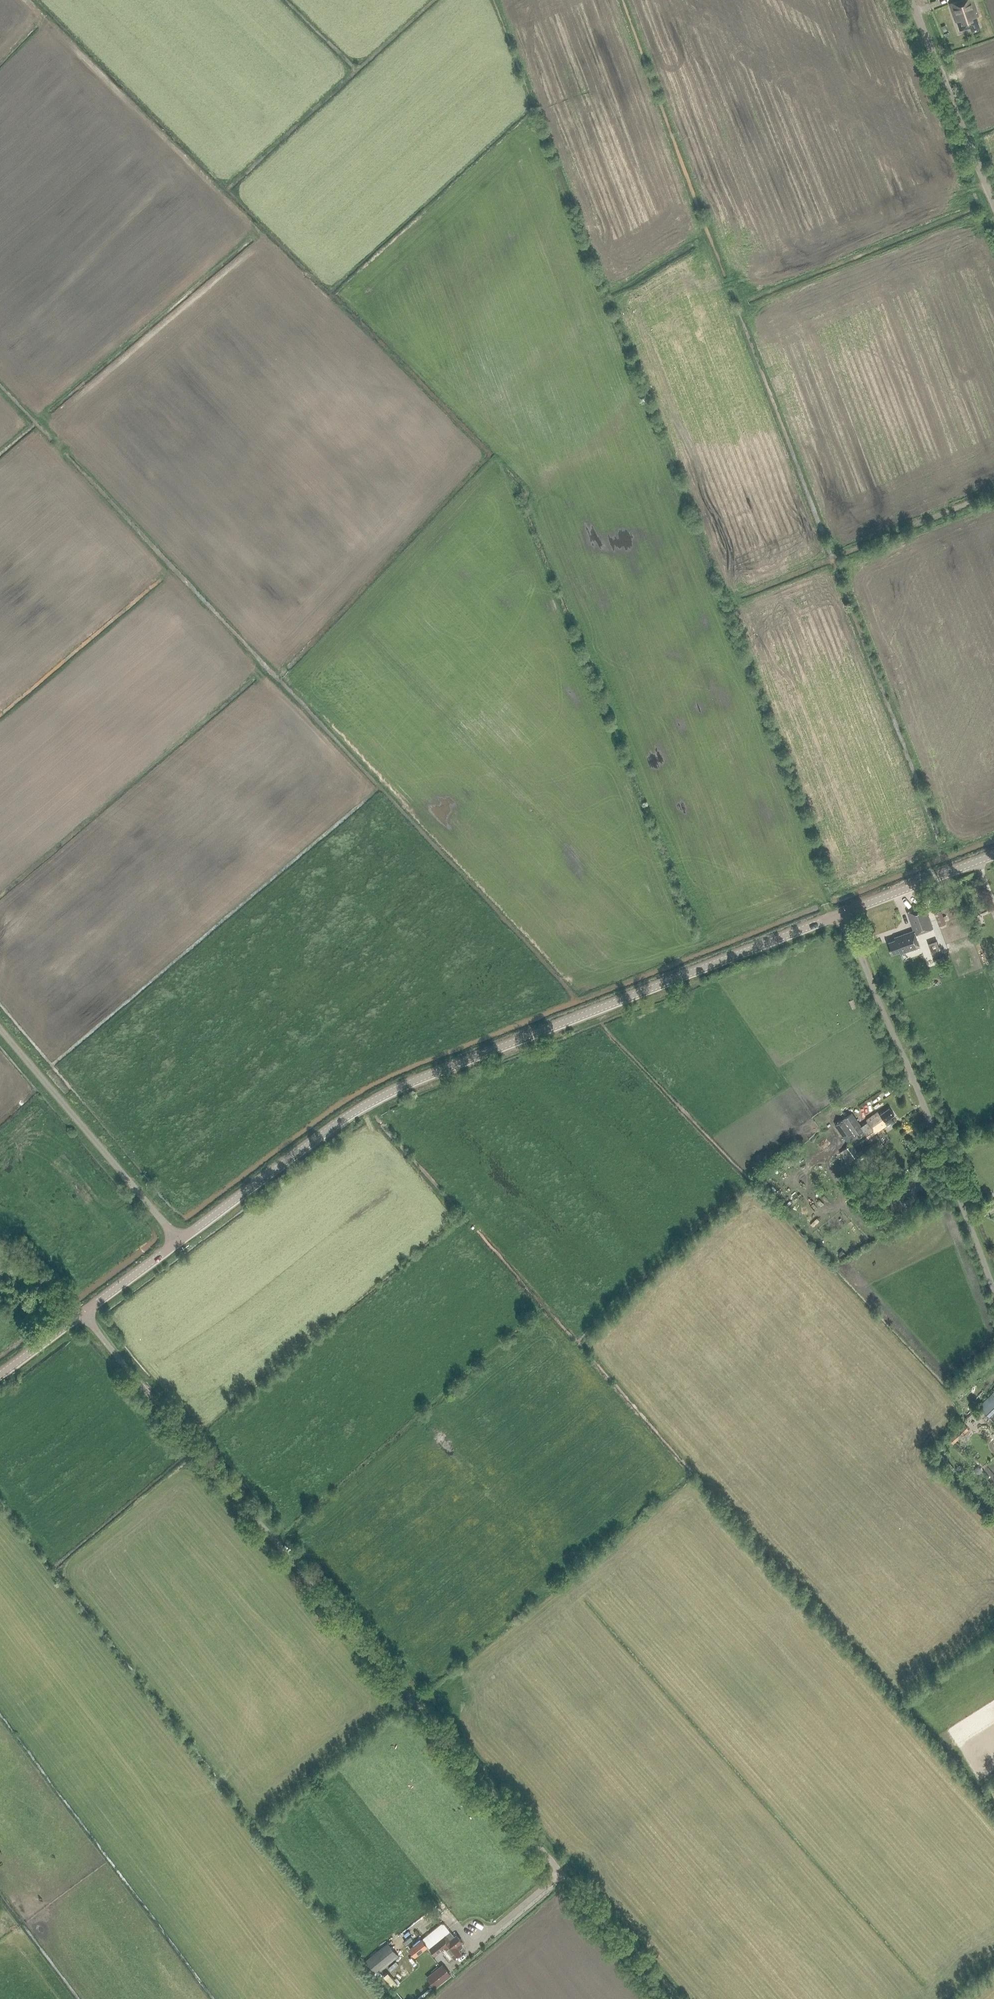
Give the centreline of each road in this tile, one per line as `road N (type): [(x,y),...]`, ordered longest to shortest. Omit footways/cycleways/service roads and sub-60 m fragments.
road 1 (unclassified): [(673,1998),(82,1314)]
road 2 (tertiary): [(179,1241),(396,1089),(842,913)]
road 3 (unclassified): [(993,1294),(842,913)]
road 4 (unclassified): [(179,1241),(0,1028)]
road 5 (unclassified): [(993,198),(912,0)]
road 6 (tertiary): [(842,913),(993,854)]
road 7 (tertiary): [(82,1314),(179,1241)]

